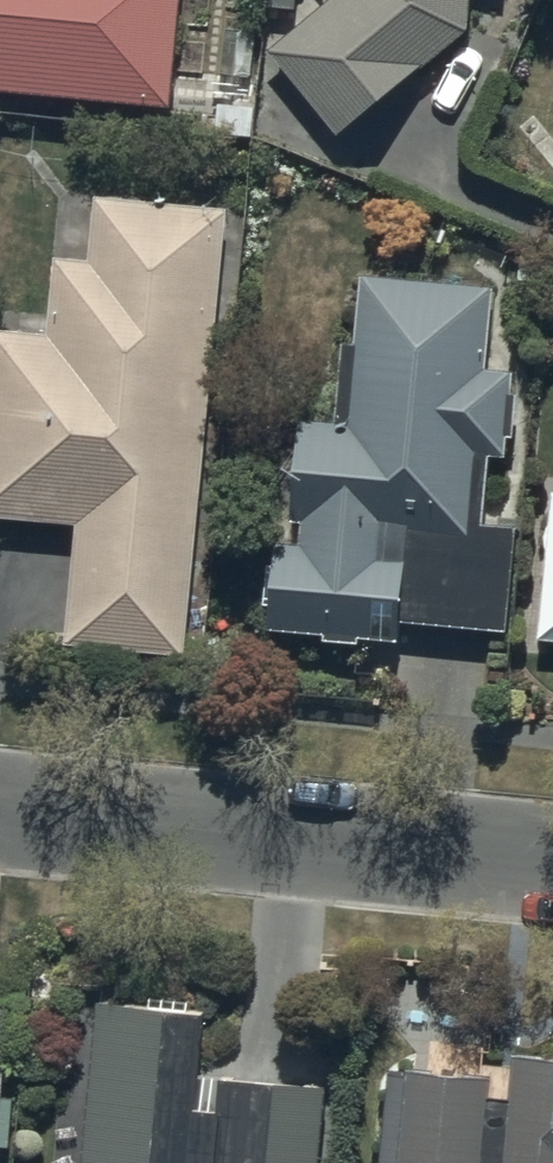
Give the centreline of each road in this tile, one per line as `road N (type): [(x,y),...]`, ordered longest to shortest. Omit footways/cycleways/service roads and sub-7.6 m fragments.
road 1 (residential): [(0,804),(552,857)]

